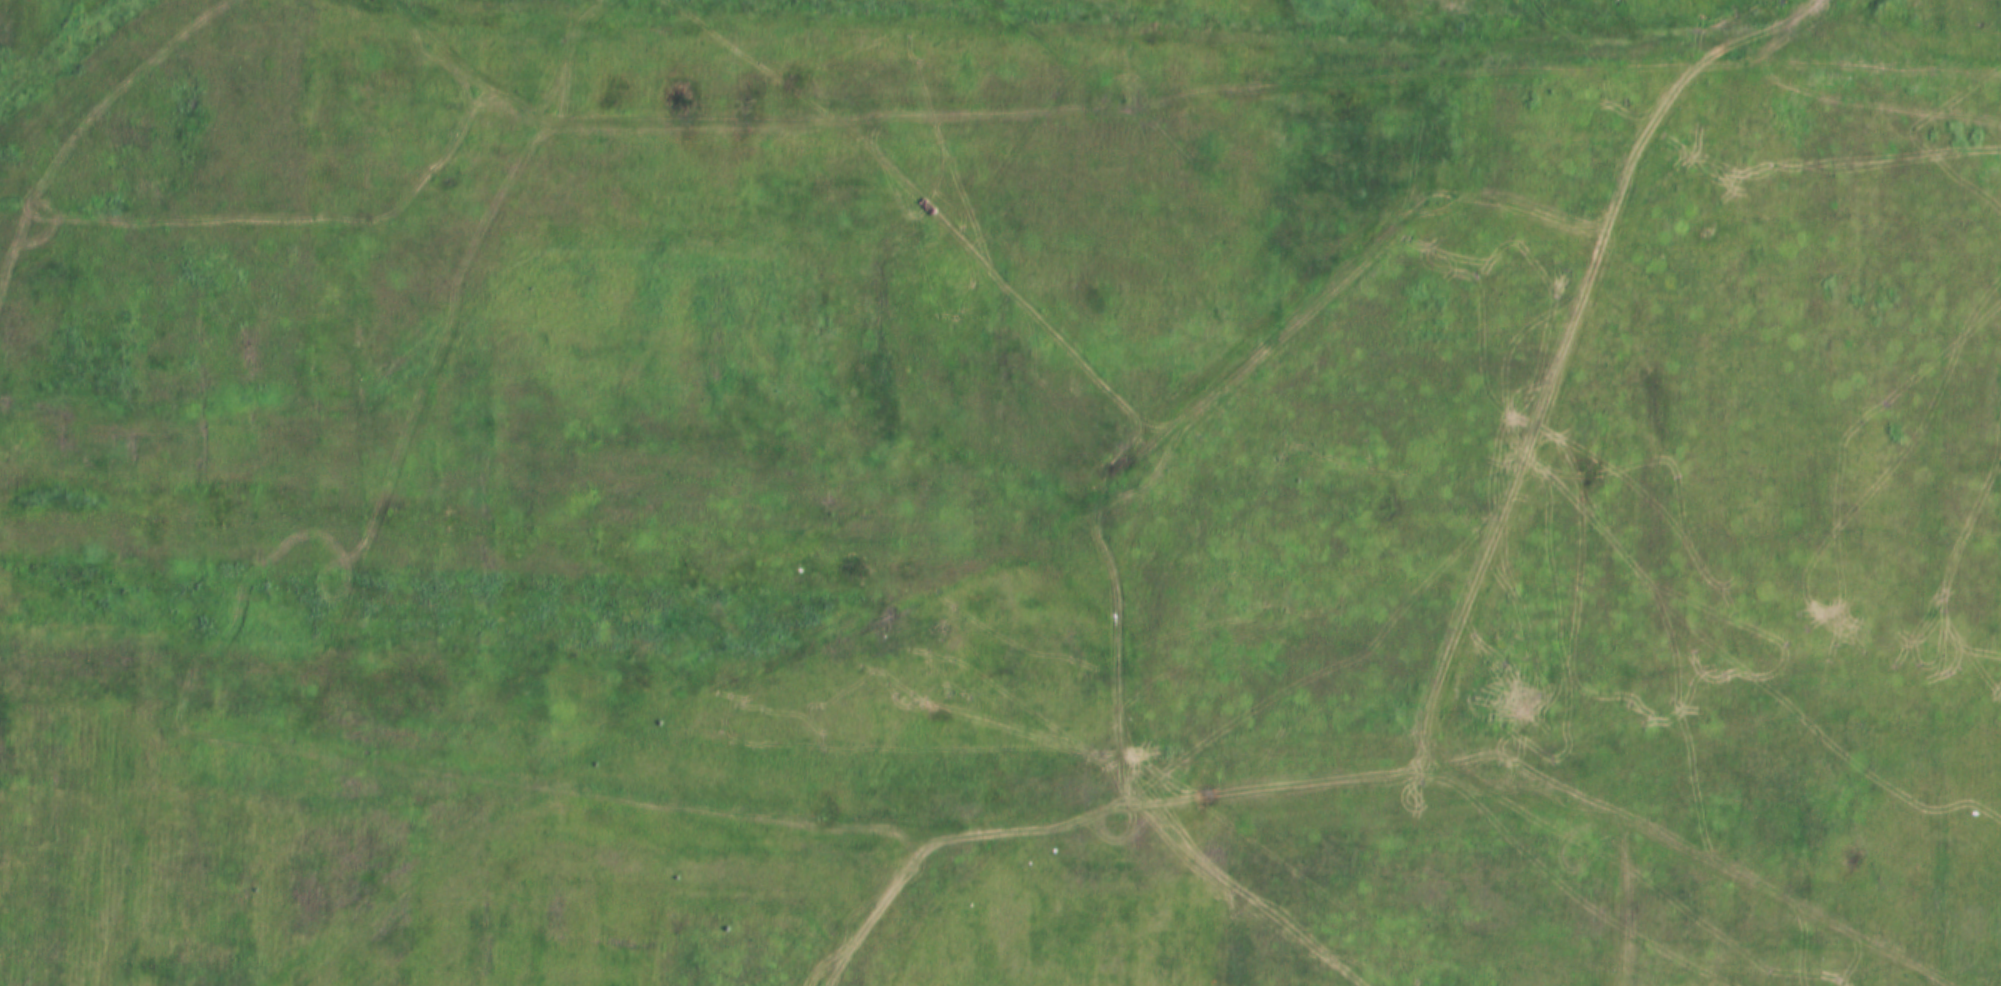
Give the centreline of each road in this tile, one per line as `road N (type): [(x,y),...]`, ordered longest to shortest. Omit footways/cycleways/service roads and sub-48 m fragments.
road 1 (track): [(1643,985),(1692,913),(1739,811),(1753,687),(1773,104),(1795,56),(1851,0)]

